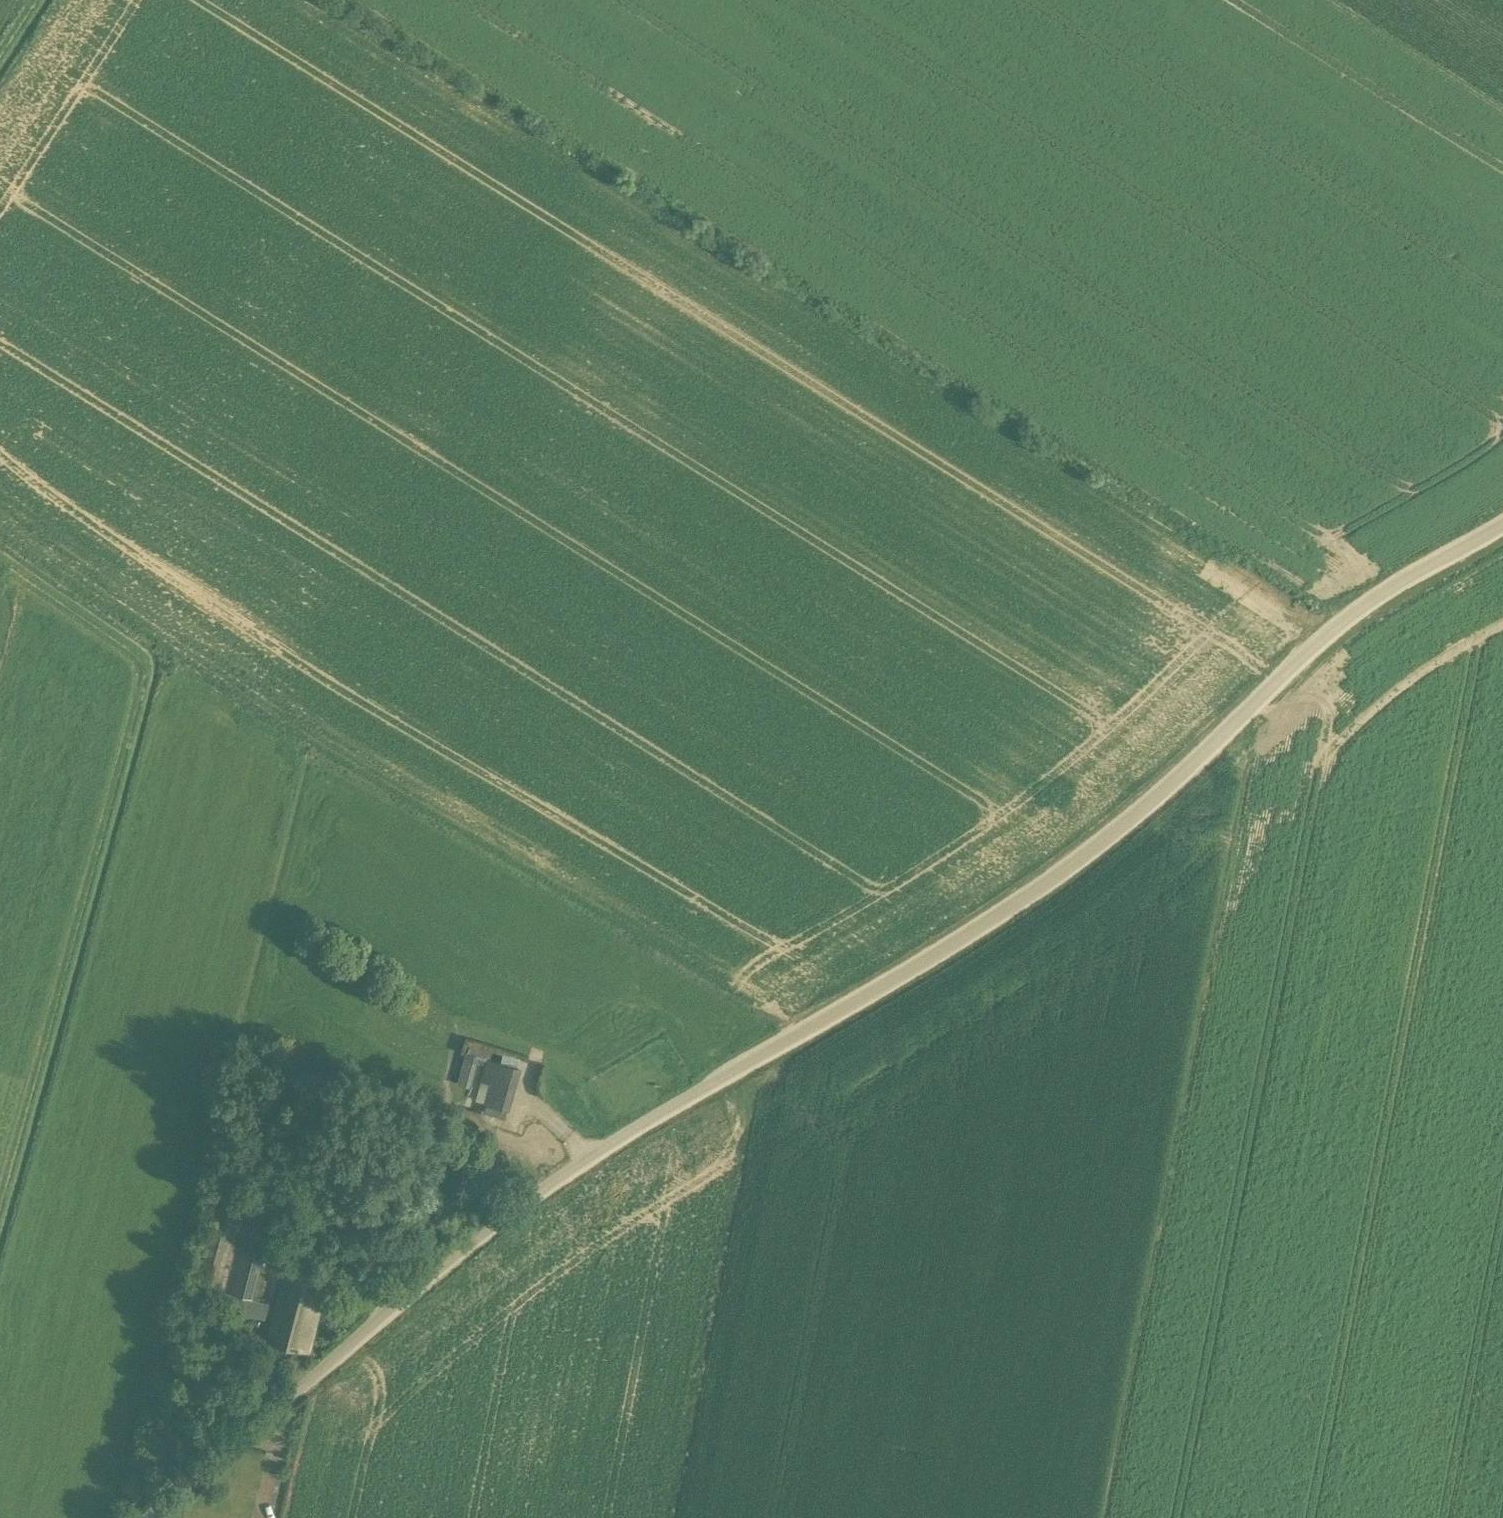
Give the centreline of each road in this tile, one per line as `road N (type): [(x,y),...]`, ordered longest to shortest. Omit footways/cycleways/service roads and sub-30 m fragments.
road 1 (unclassified): [(157,1517),(425,1280),(588,1154),(1000,918),(1087,856),(1343,618),(1502,521)]

